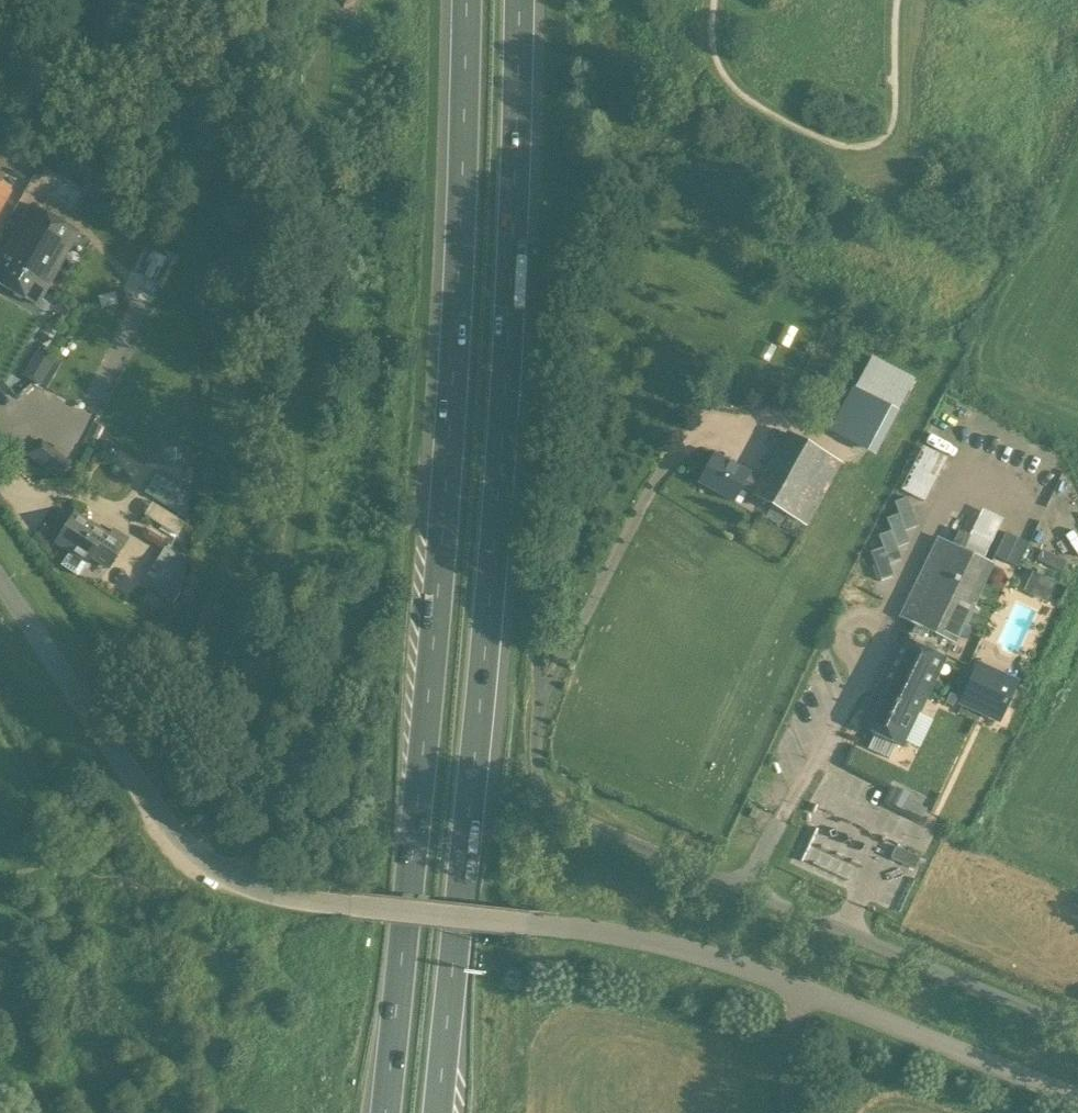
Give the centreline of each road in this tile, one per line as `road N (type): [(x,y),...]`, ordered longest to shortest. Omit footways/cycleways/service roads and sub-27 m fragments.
road 1 (unclassified): [(1077,1100),(704,955),(594,930),(366,910),(241,883),(196,855),(148,798),(0,582)]
road 2 (motorway): [(468,0),(433,631),(385,1112)]
road 3 (motorway): [(438,1112),(490,639),(512,0)]
road 4 (unclassified): [(1077,1036),(563,807),(539,741),(538,703),(551,680)]
road 5 (track): [(241,883),(413,523)]
road 6 (track): [(783,1112),(797,988)]

